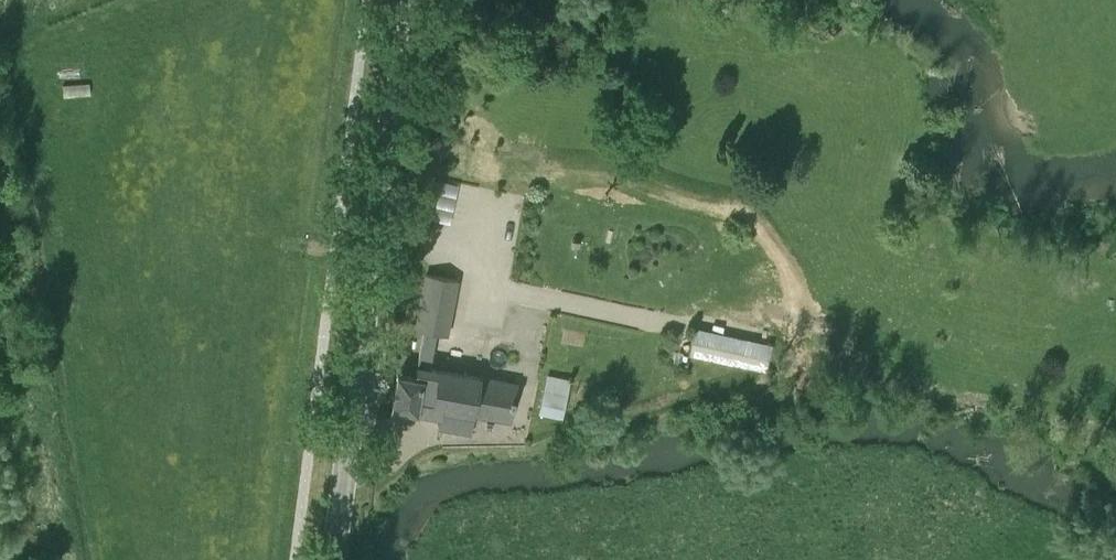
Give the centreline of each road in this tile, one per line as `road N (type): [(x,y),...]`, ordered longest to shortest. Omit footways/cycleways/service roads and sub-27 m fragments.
road 1 (secondary): [(334,559),(406,0)]

